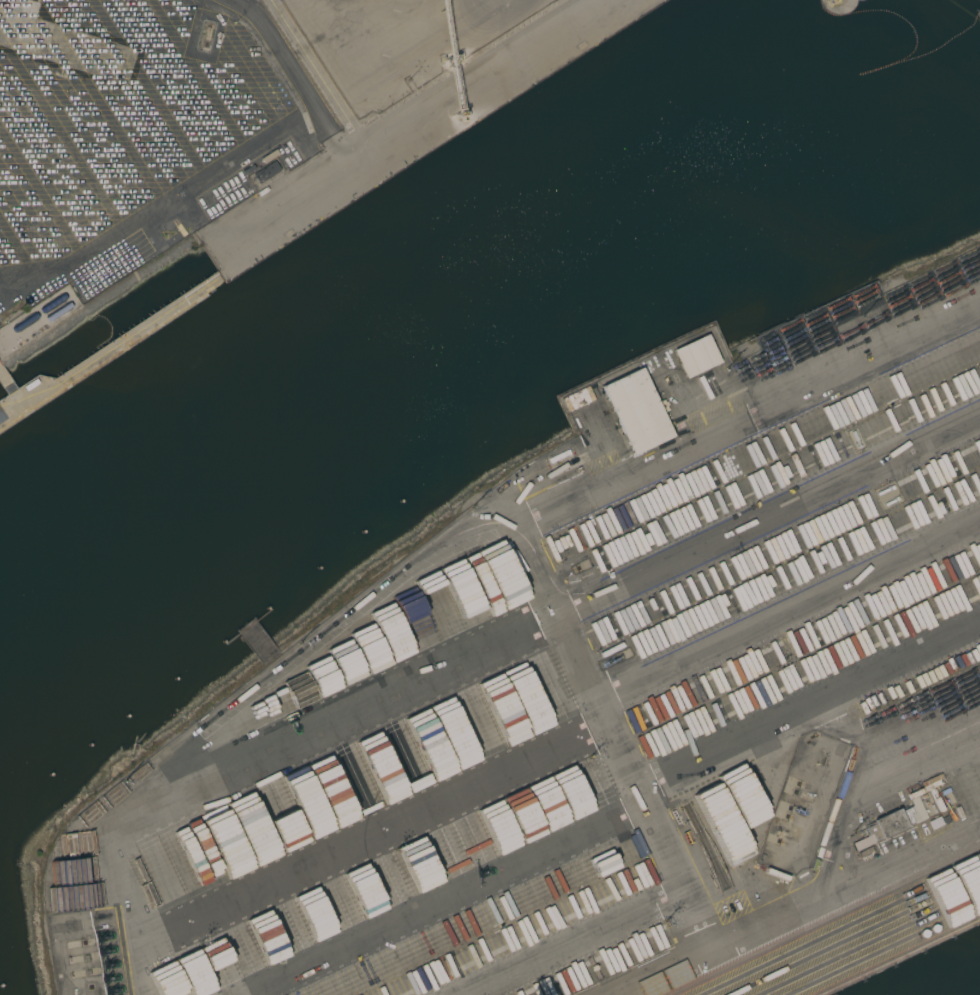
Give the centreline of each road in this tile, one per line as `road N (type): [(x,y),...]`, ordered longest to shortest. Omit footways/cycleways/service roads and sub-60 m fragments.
road 1 (residential): [(227,253),(371,161),(269,0)]

